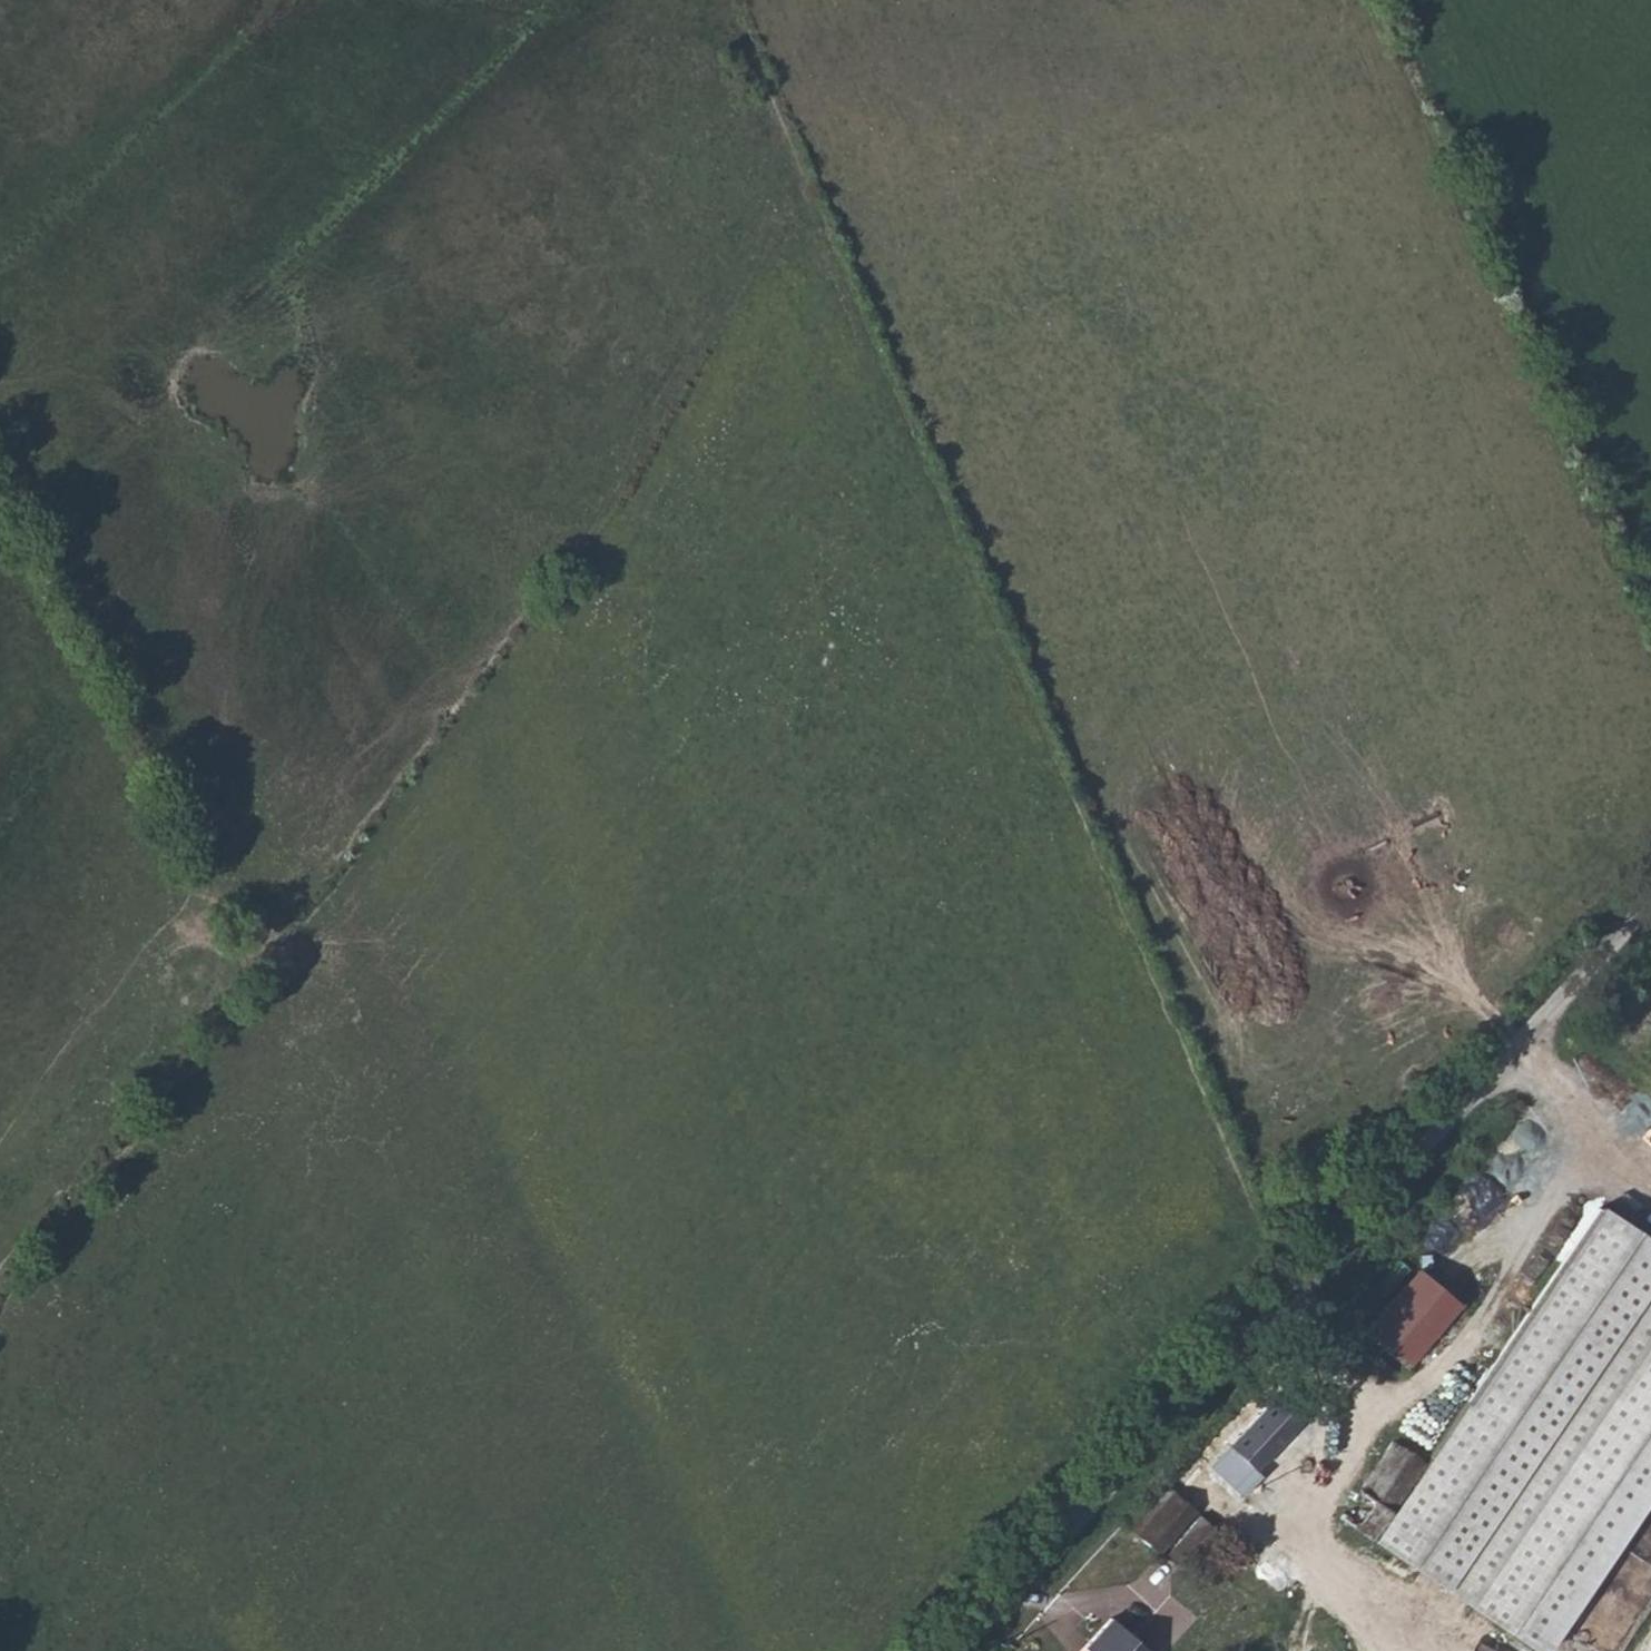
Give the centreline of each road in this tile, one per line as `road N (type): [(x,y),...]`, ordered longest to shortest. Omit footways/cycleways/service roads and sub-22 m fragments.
road 1 (unclassified): [(961,1650),(1650,901)]

